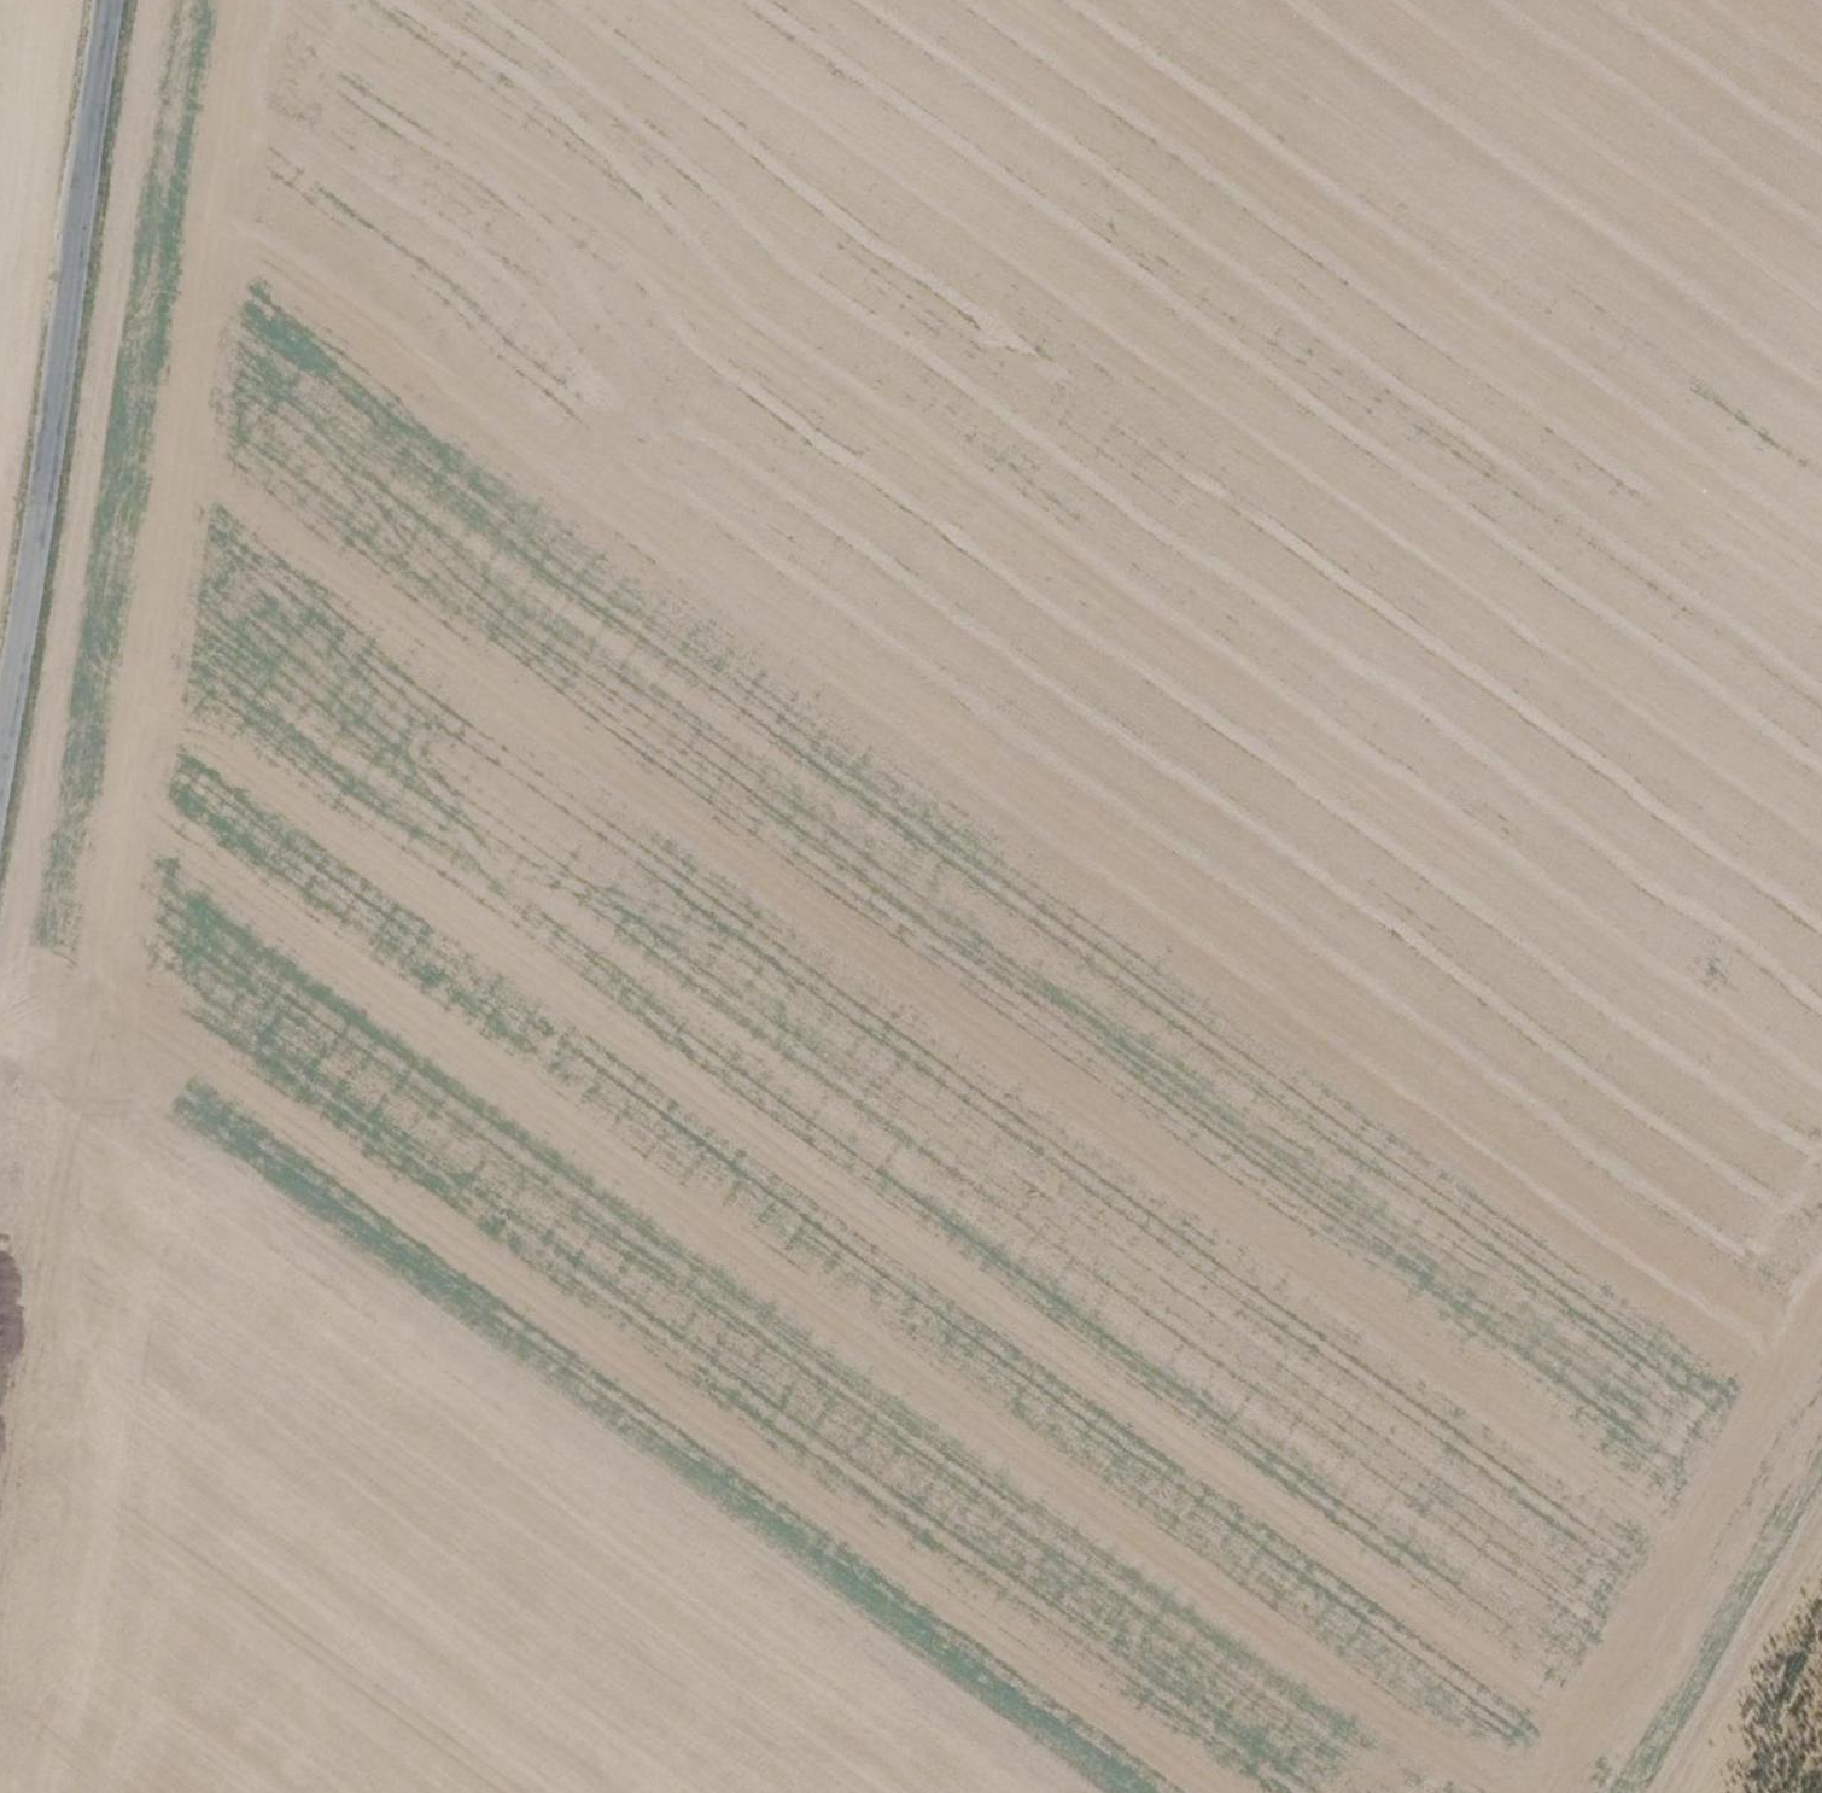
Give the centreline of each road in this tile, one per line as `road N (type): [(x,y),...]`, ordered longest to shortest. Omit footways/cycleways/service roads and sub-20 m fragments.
road 1 (unclassified): [(0,771),(108,0)]

